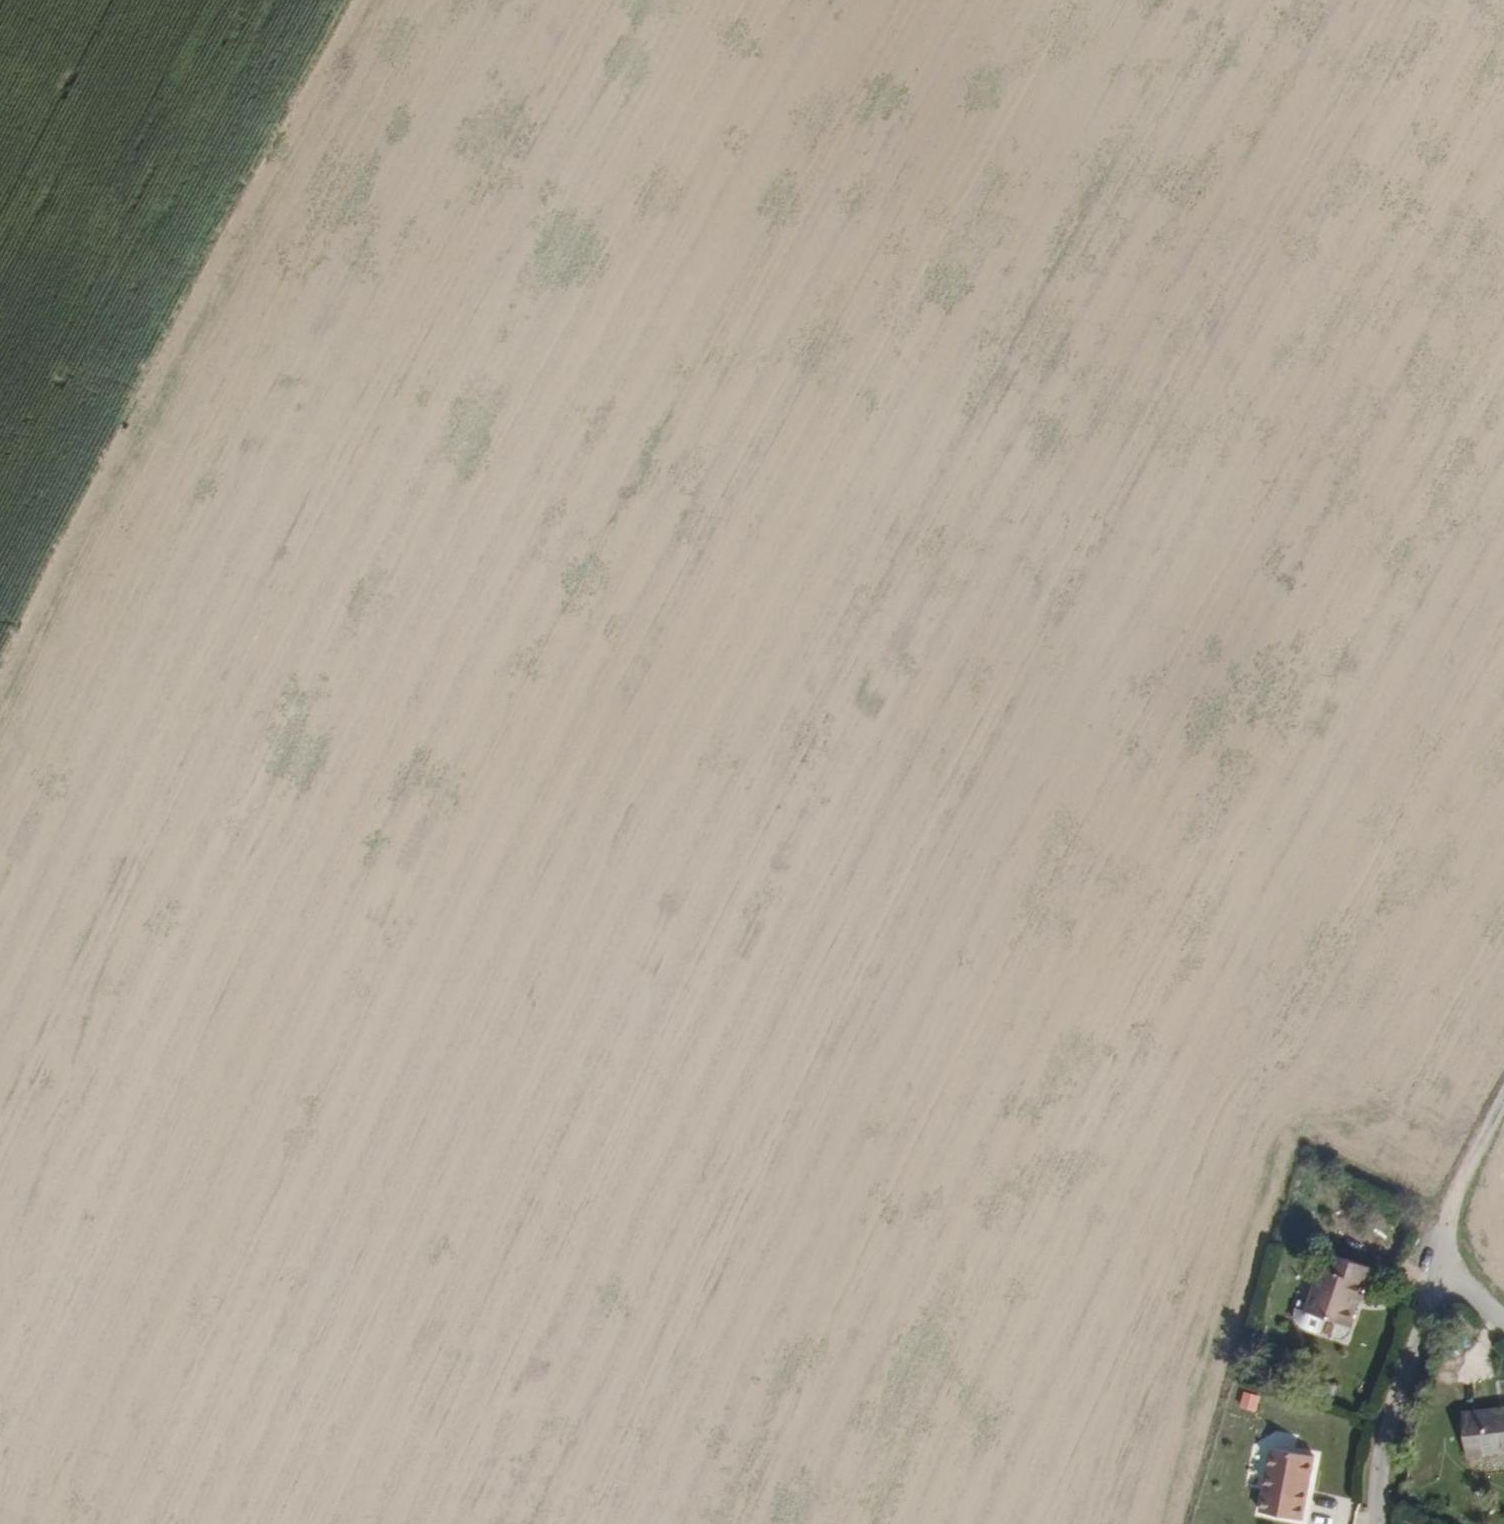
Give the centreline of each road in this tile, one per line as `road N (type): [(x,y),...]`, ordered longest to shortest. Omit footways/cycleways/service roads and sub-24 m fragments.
road 1 (residential): [(1371,1523),(1384,1434),(1427,1270)]
road 2 (track): [(1427,1270),(1503,1127)]

